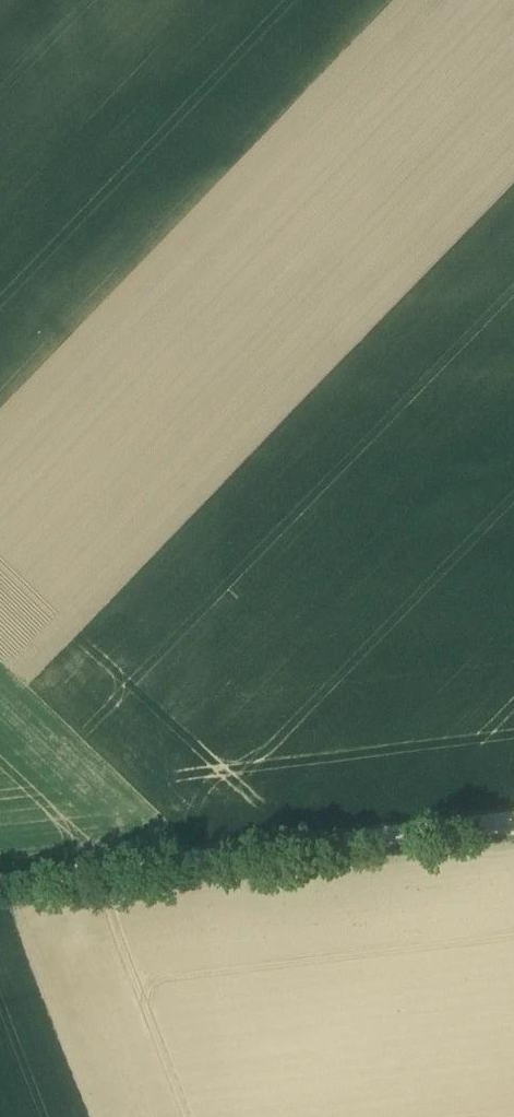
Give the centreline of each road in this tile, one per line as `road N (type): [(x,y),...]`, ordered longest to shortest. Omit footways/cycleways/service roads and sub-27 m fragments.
road 1 (unclassified): [(0,883),(513,820)]

